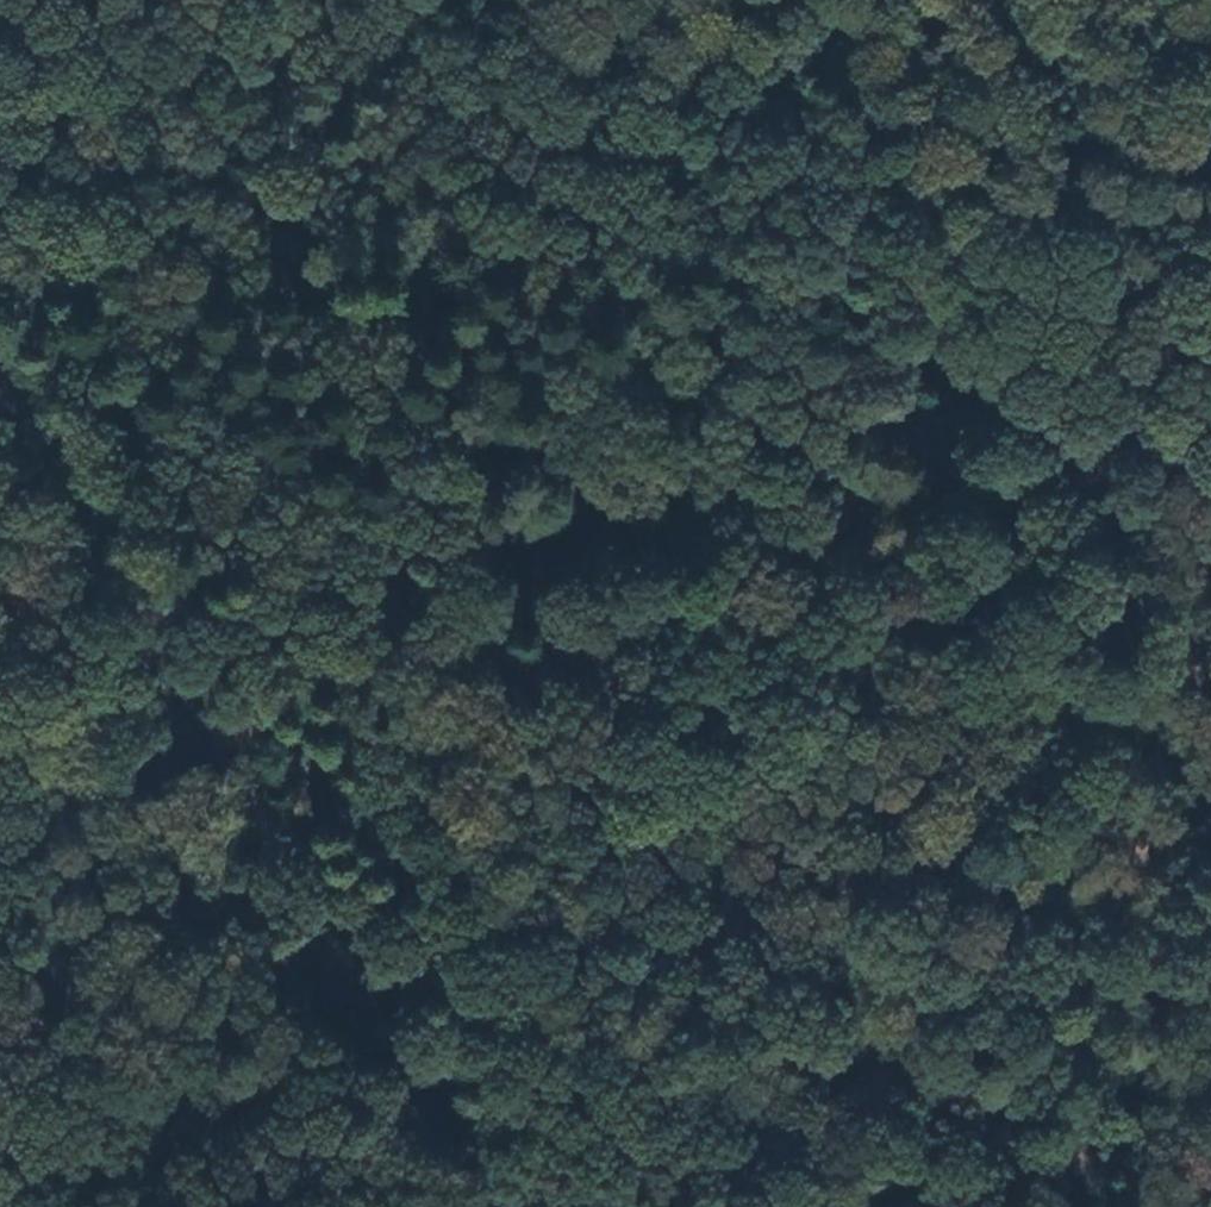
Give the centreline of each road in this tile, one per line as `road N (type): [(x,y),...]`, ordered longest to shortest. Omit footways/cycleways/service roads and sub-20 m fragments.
road 1 (track): [(0,387),(407,1061)]
road 2 (track): [(407,1061),(496,1206)]

